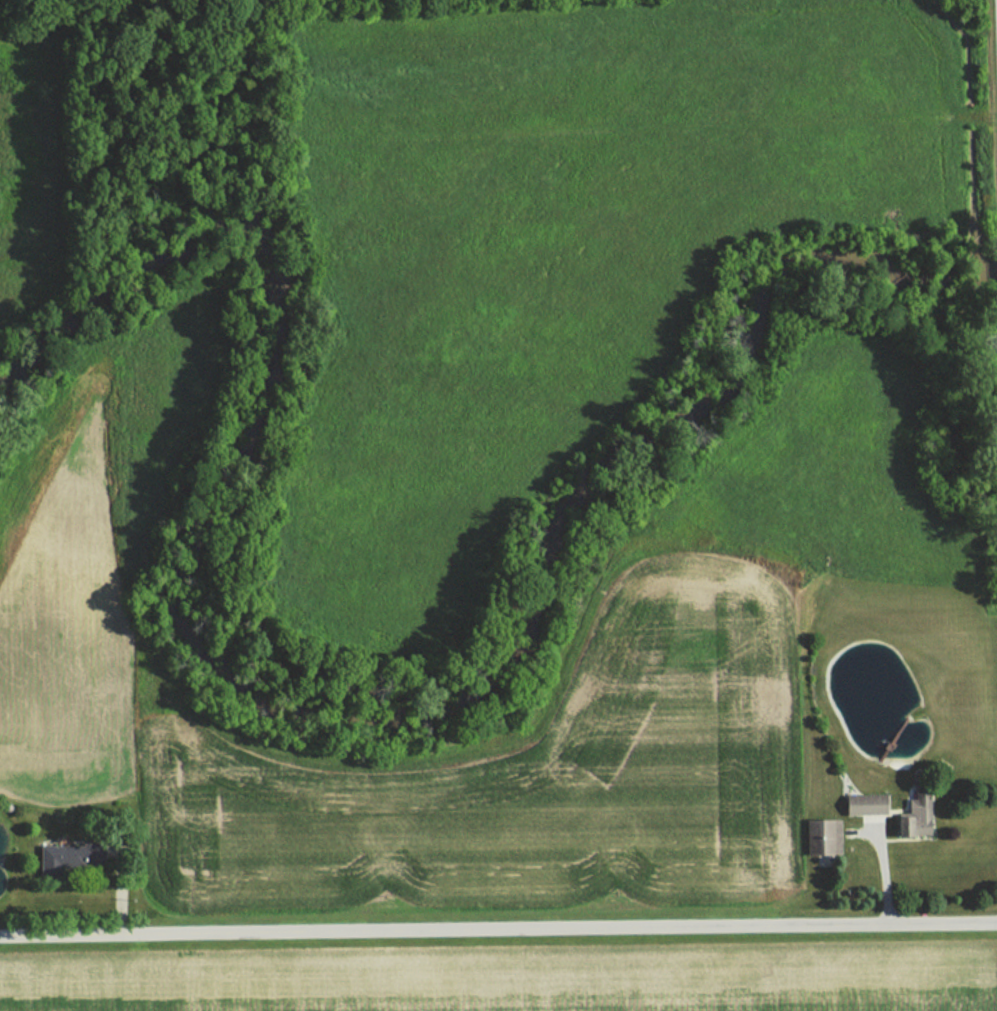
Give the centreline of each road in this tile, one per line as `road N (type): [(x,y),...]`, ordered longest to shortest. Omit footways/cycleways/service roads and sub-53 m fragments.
road 1 (residential): [(0,936),(996,923)]

